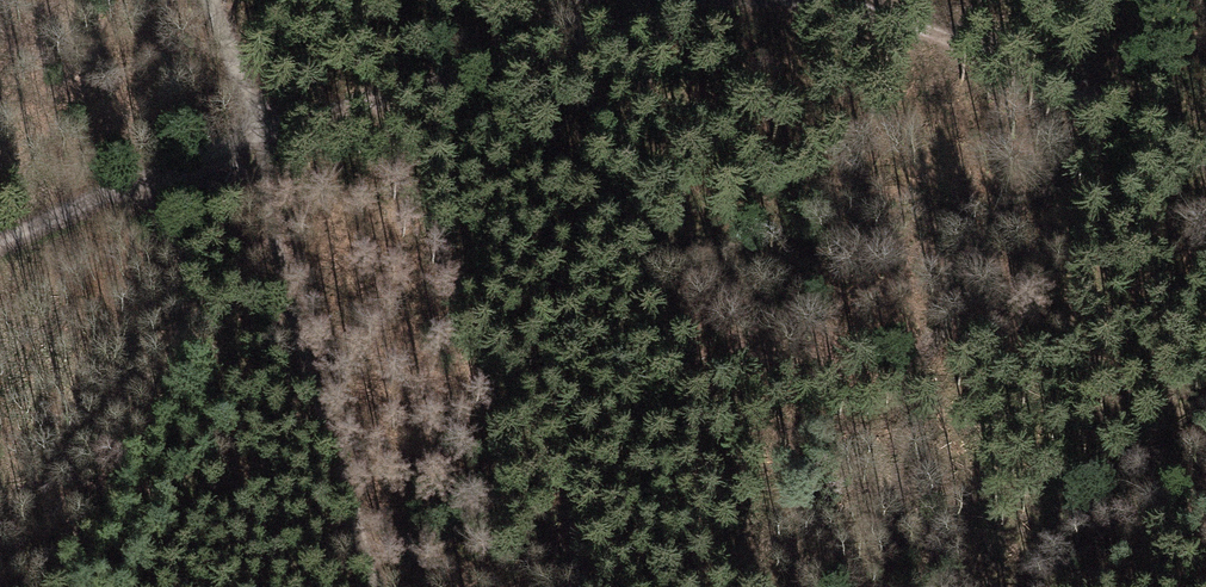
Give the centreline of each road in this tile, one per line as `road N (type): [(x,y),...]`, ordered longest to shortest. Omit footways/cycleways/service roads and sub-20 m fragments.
road 1 (track): [(752,0),(667,16),(262,136),(0,238)]
road 2 (track): [(222,0),(318,338),(374,586)]
road 3 (track): [(1205,161),(938,31),(822,0)]

